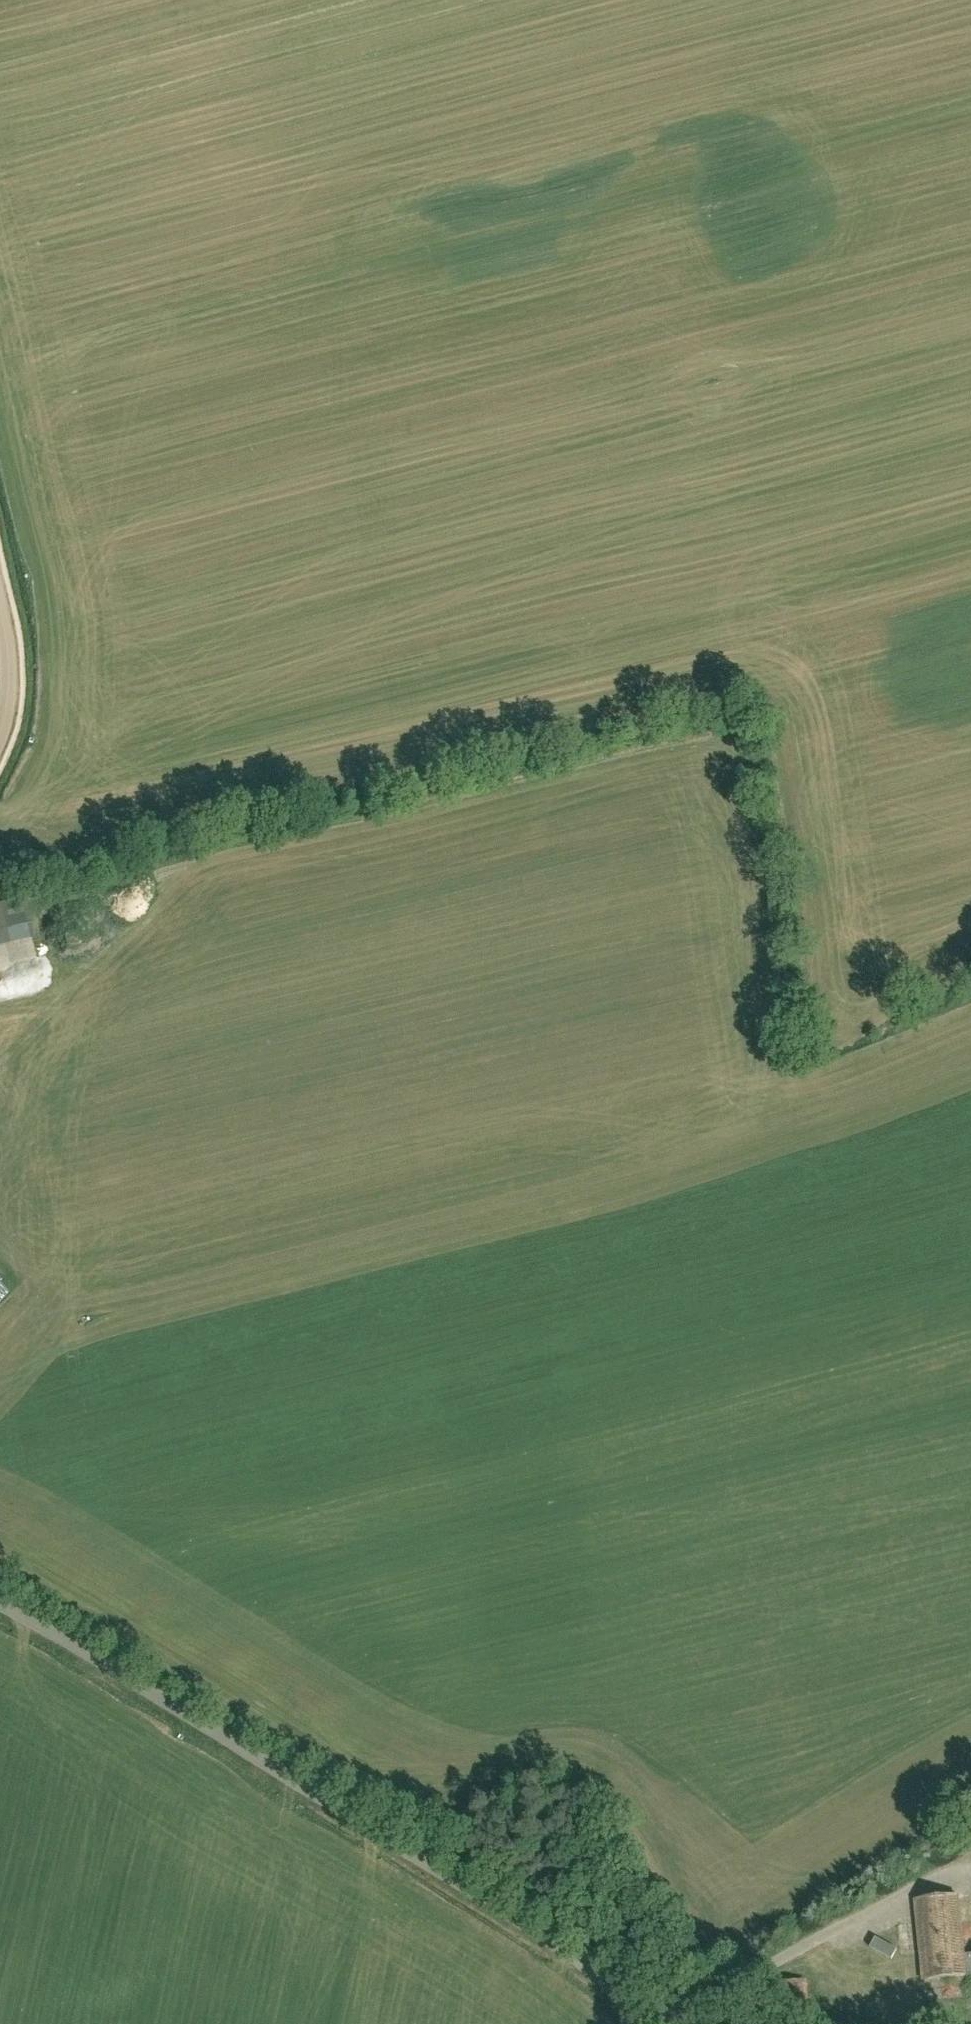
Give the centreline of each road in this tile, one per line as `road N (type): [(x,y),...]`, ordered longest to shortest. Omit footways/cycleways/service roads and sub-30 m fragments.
road 1 (unclassified): [(653,2023),(535,1936),(37,1621),(0,1605)]
road 2 (track): [(0,603),(10,699),(0,743)]

